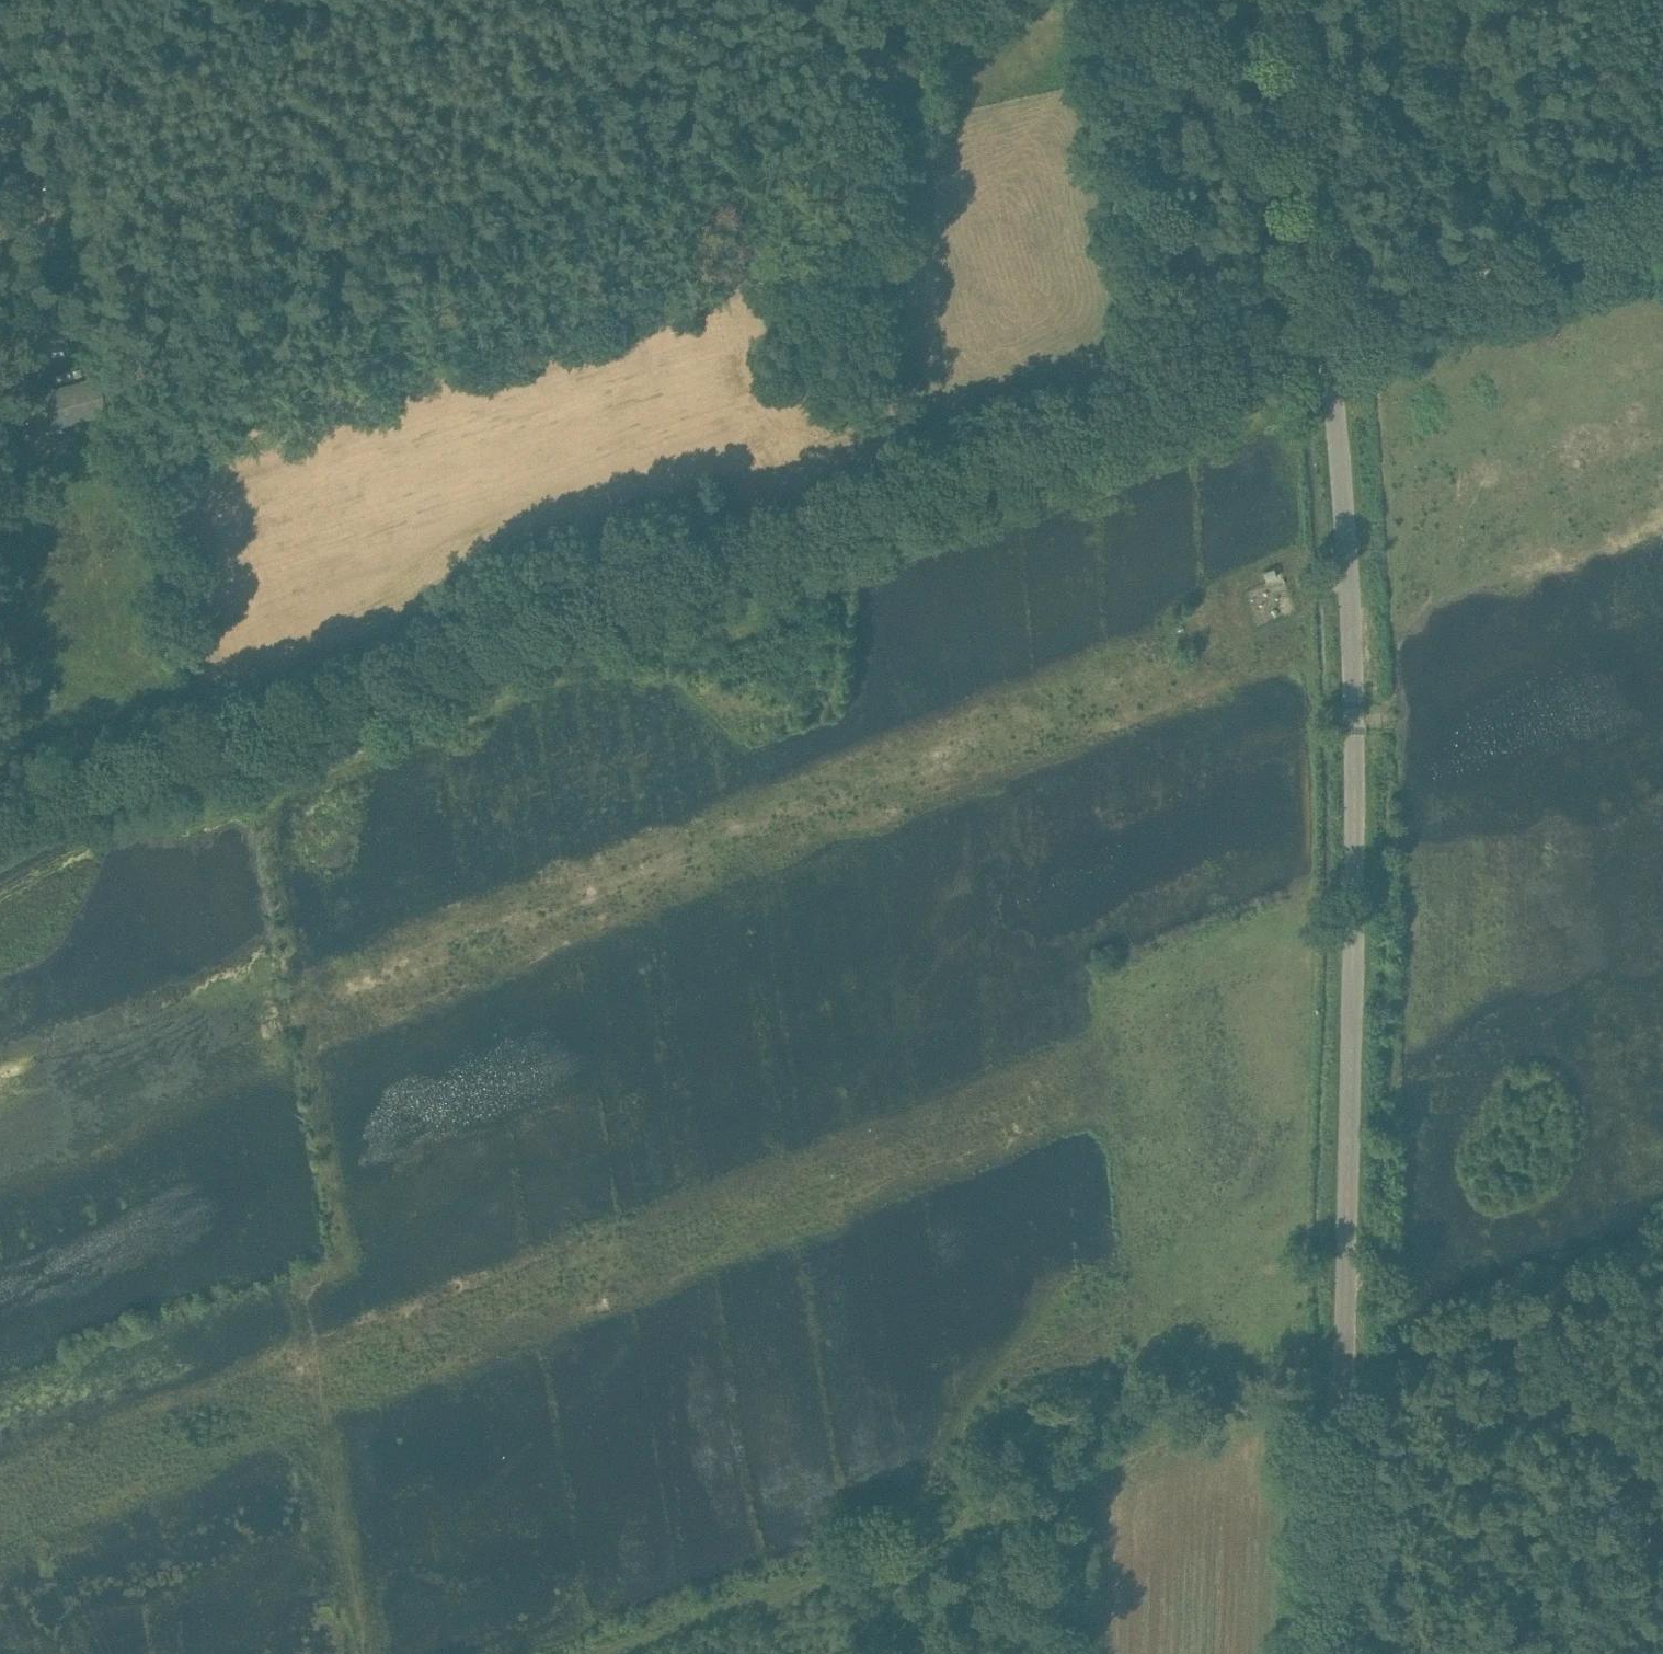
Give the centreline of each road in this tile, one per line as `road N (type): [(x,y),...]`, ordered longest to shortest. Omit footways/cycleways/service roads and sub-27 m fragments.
road 1 (unclassified): [(1312,1653),(1343,737),(1342,484),(1336,396),(1268,0)]
road 2 (track): [(1244,1405),(595,1653)]
road 3 (track): [(1662,1249),(1244,1405)]
road 4 (track): [(1324,342),(1662,220)]

